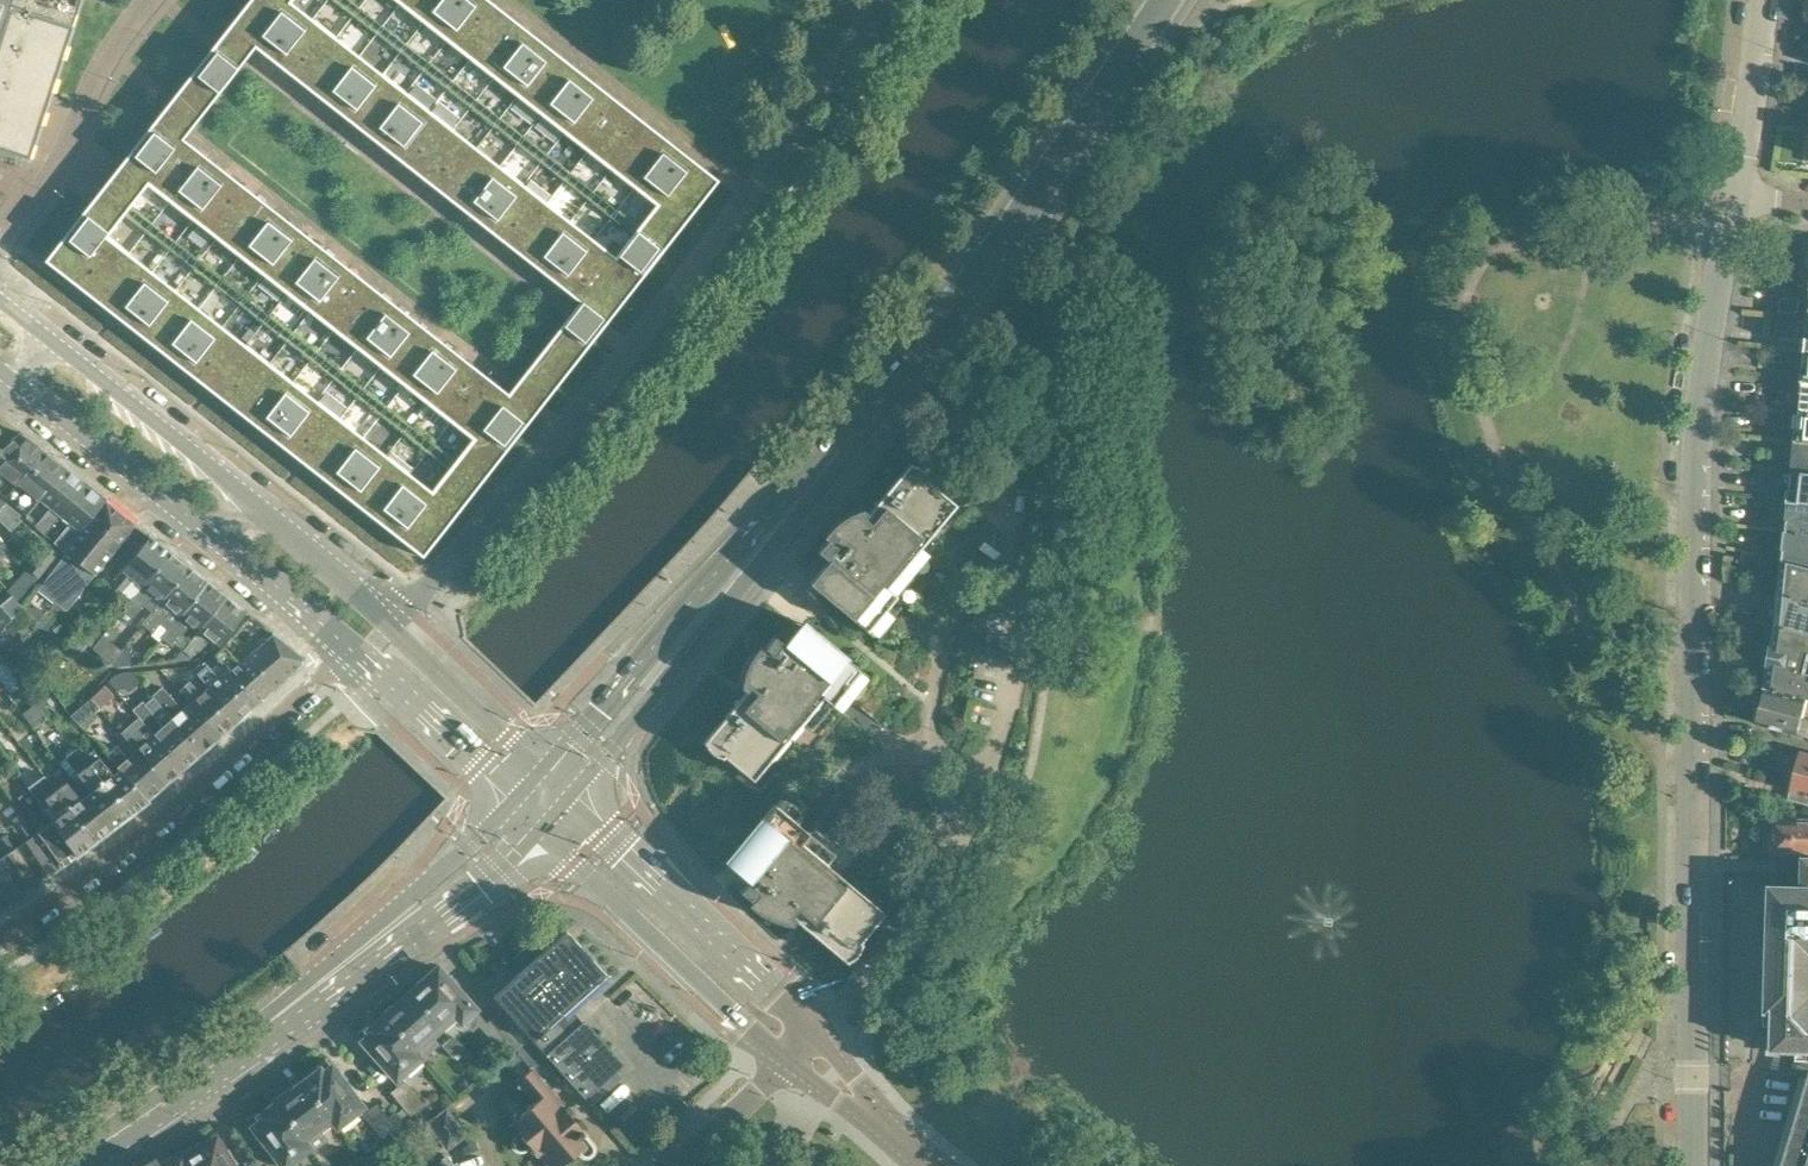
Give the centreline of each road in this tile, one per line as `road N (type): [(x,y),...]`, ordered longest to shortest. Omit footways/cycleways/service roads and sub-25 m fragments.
road 1 (secondary): [(554,782),(849,439),(971,284),(1166,0)]
road 2 (residential): [(1688,1165),(1694,524),(1711,346),(1737,200)]
road 3 (tertiary): [(554,782),(324,558),(46,337)]
road 4 (residential): [(818,1033),(950,873),(987,787),(1023,630),(1007,494)]
road 5 (secondary): [(71,1165),(291,1016),(528,812)]
road 6 (residential): [(362,656),(334,666),(113,858),(0,936)]
road 7 (tertiary): [(11,379),(362,656)]
road 8 (tertiary): [(818,1033),(554,782)]
road 9 (tertiary): [(528,812),(790,1062)]
road 10 (unclassified): [(0,242),(61,159),(102,66),(151,0)]
road 11 (tertiary): [(362,656),(528,812)]
road 12 (residential): [(1737,200),(1760,0)]
road 13 (residential): [(675,1165),(790,1062)]

